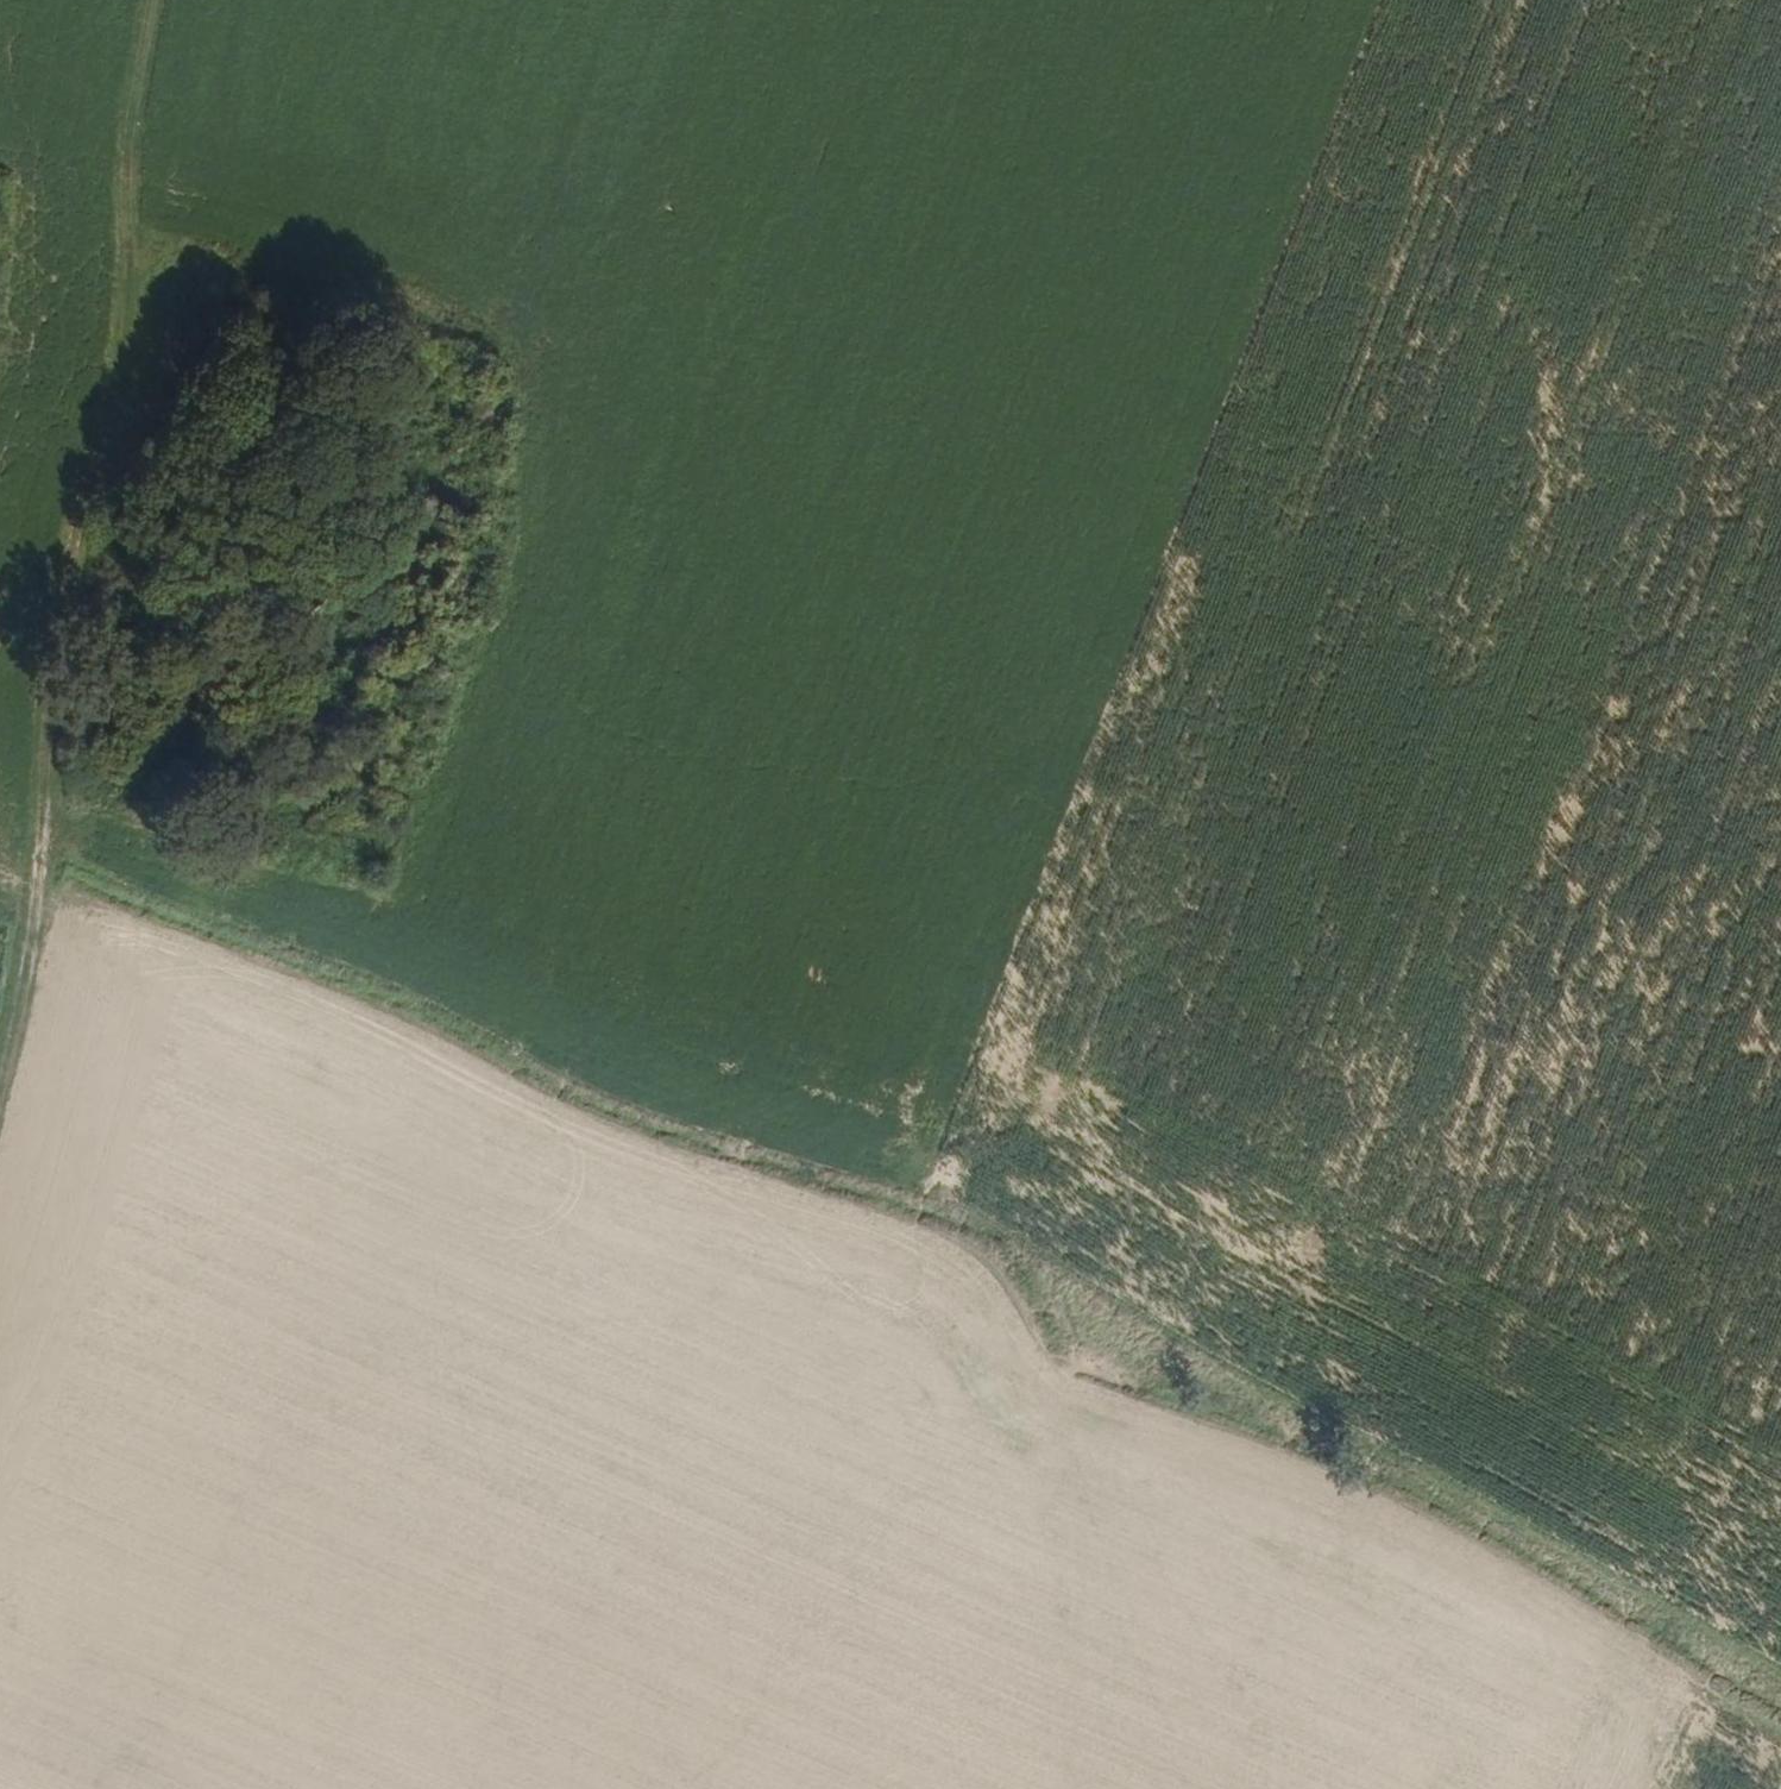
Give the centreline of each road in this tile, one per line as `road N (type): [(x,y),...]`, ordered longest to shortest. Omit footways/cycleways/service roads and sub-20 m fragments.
road 1 (track): [(166,0),(0,945)]

